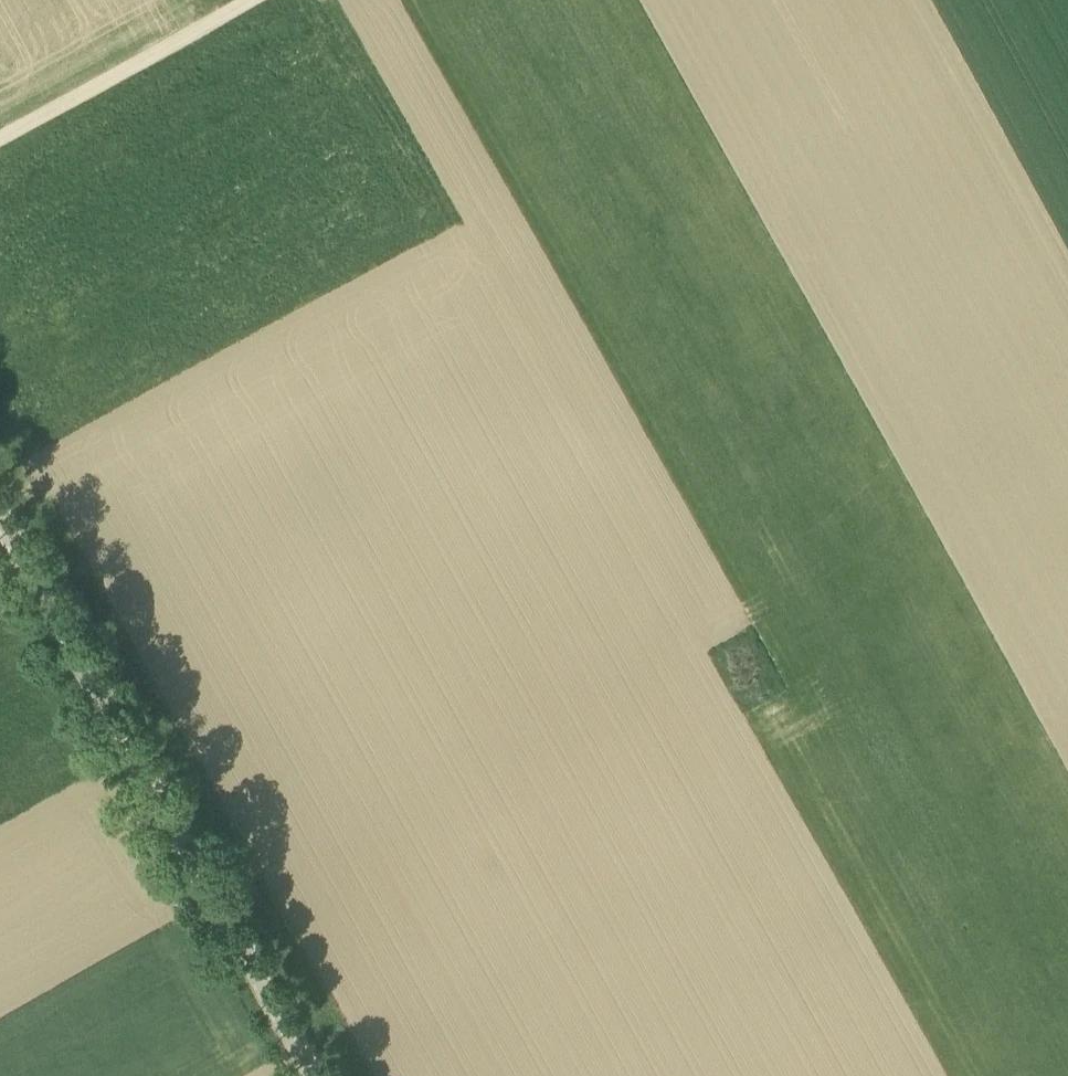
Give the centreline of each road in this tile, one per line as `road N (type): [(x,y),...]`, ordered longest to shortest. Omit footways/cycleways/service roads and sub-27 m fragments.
road 1 (unclassified): [(314,1075),(0,510)]
road 2 (track): [(256,0),(0,138)]

